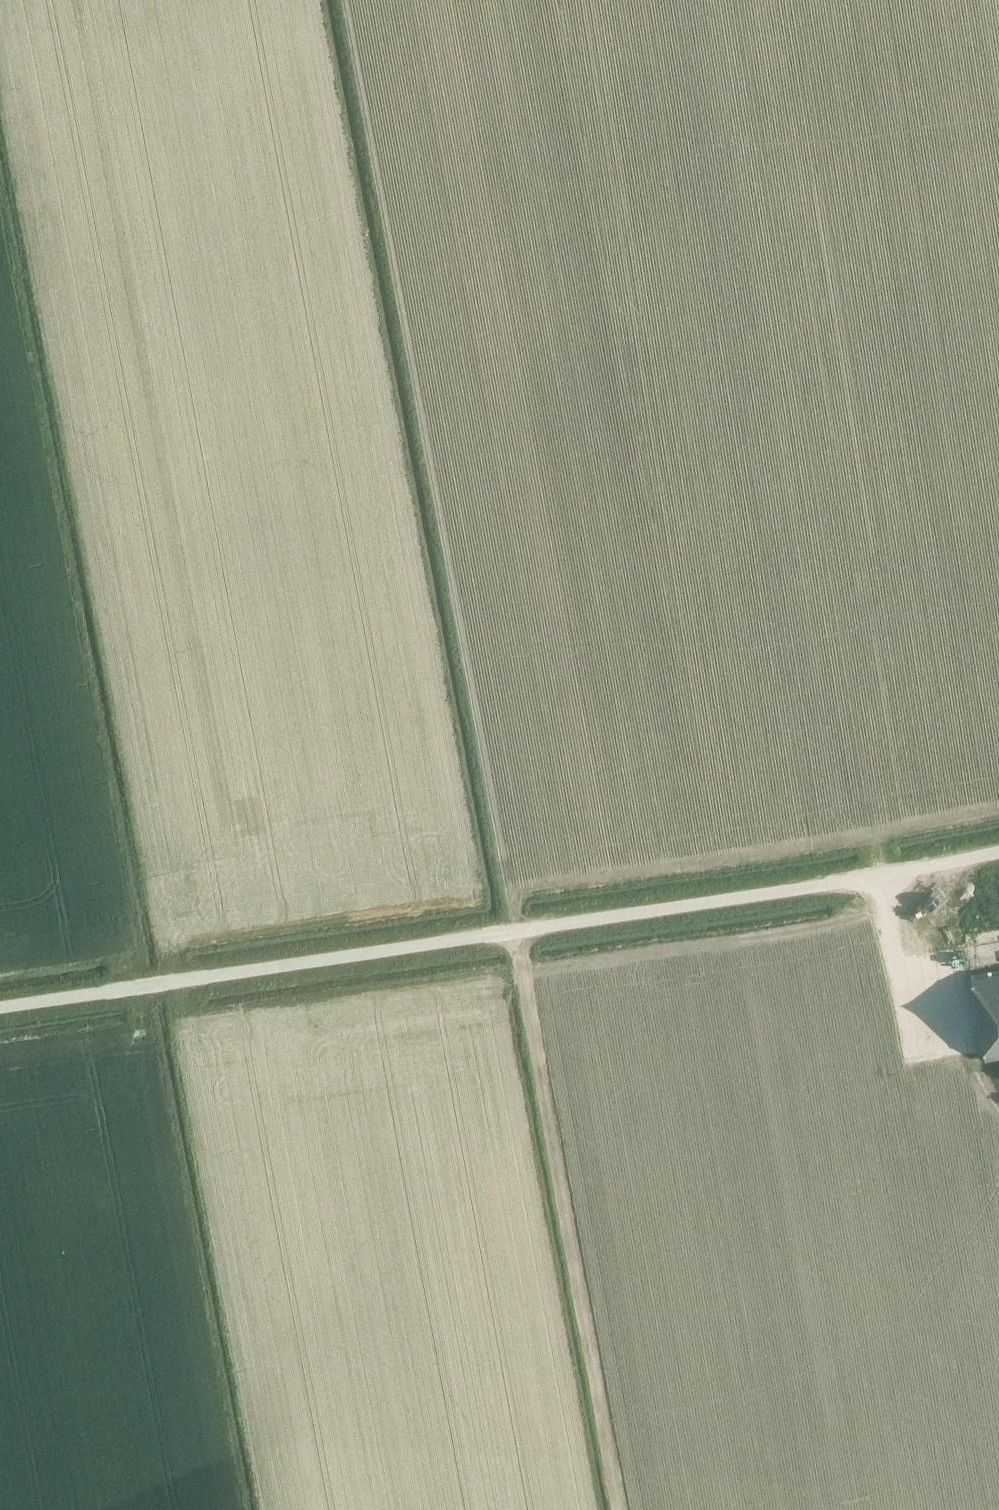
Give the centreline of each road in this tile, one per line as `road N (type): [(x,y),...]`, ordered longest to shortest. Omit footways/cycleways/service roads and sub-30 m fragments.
road 1 (unclassified): [(0,1006),(884,874),(998,850)]

